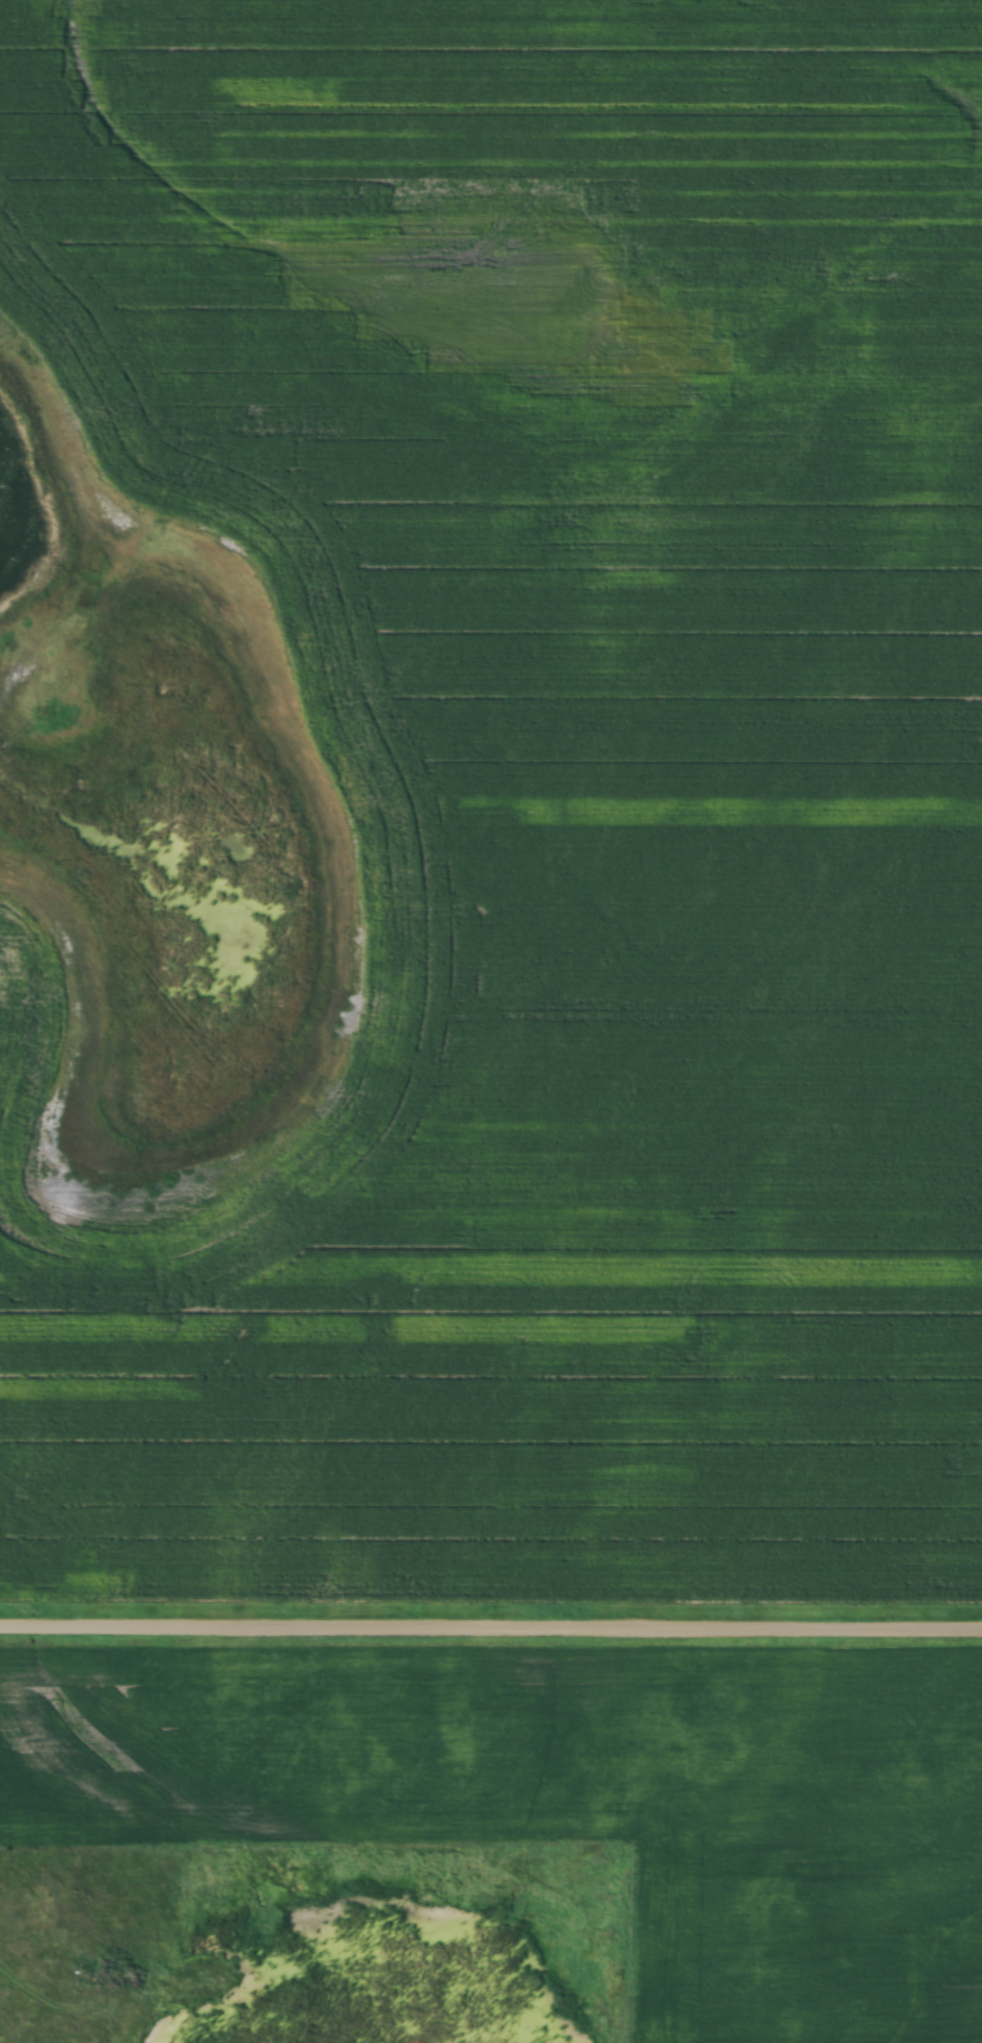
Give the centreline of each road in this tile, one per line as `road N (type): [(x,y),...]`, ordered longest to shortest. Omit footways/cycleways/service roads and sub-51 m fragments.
road 1 (residential): [(981,1633),(0,1629)]

